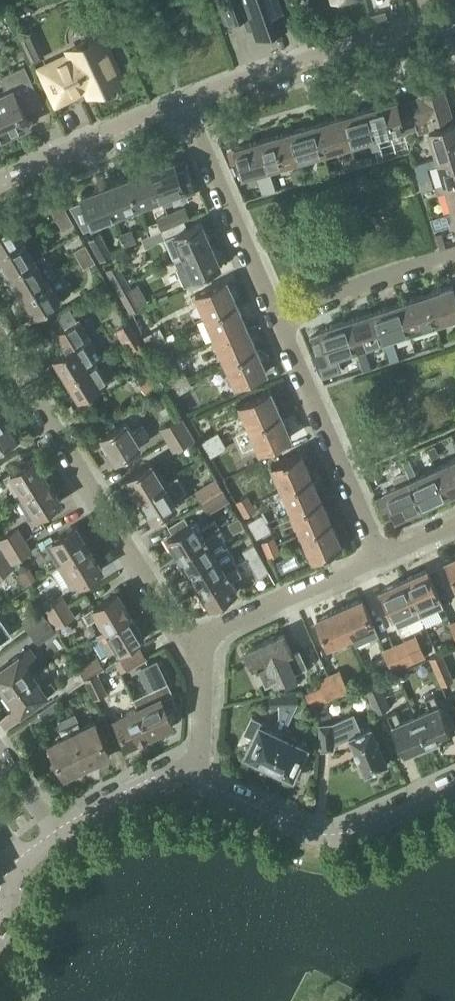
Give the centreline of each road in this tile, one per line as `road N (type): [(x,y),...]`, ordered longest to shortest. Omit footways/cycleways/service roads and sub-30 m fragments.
road 1 (residential): [(184,643),(0,333)]
road 2 (residential): [(193,780),(335,839),(454,788)]
road 3 (residential): [(454,18),(280,68),(188,110)]
road 4 (residential): [(379,554),(276,319)]
road 5 (residential): [(276,319),(188,110)]
road 6 (residential): [(379,554),(184,643)]
road 7 (residential): [(188,110),(0,186)]
road 8 (residential): [(276,319),(454,253)]
road 9 (residential): [(57,833),(146,785),(193,780)]
road 10 (residential): [(193,780),(202,667),(184,643)]

